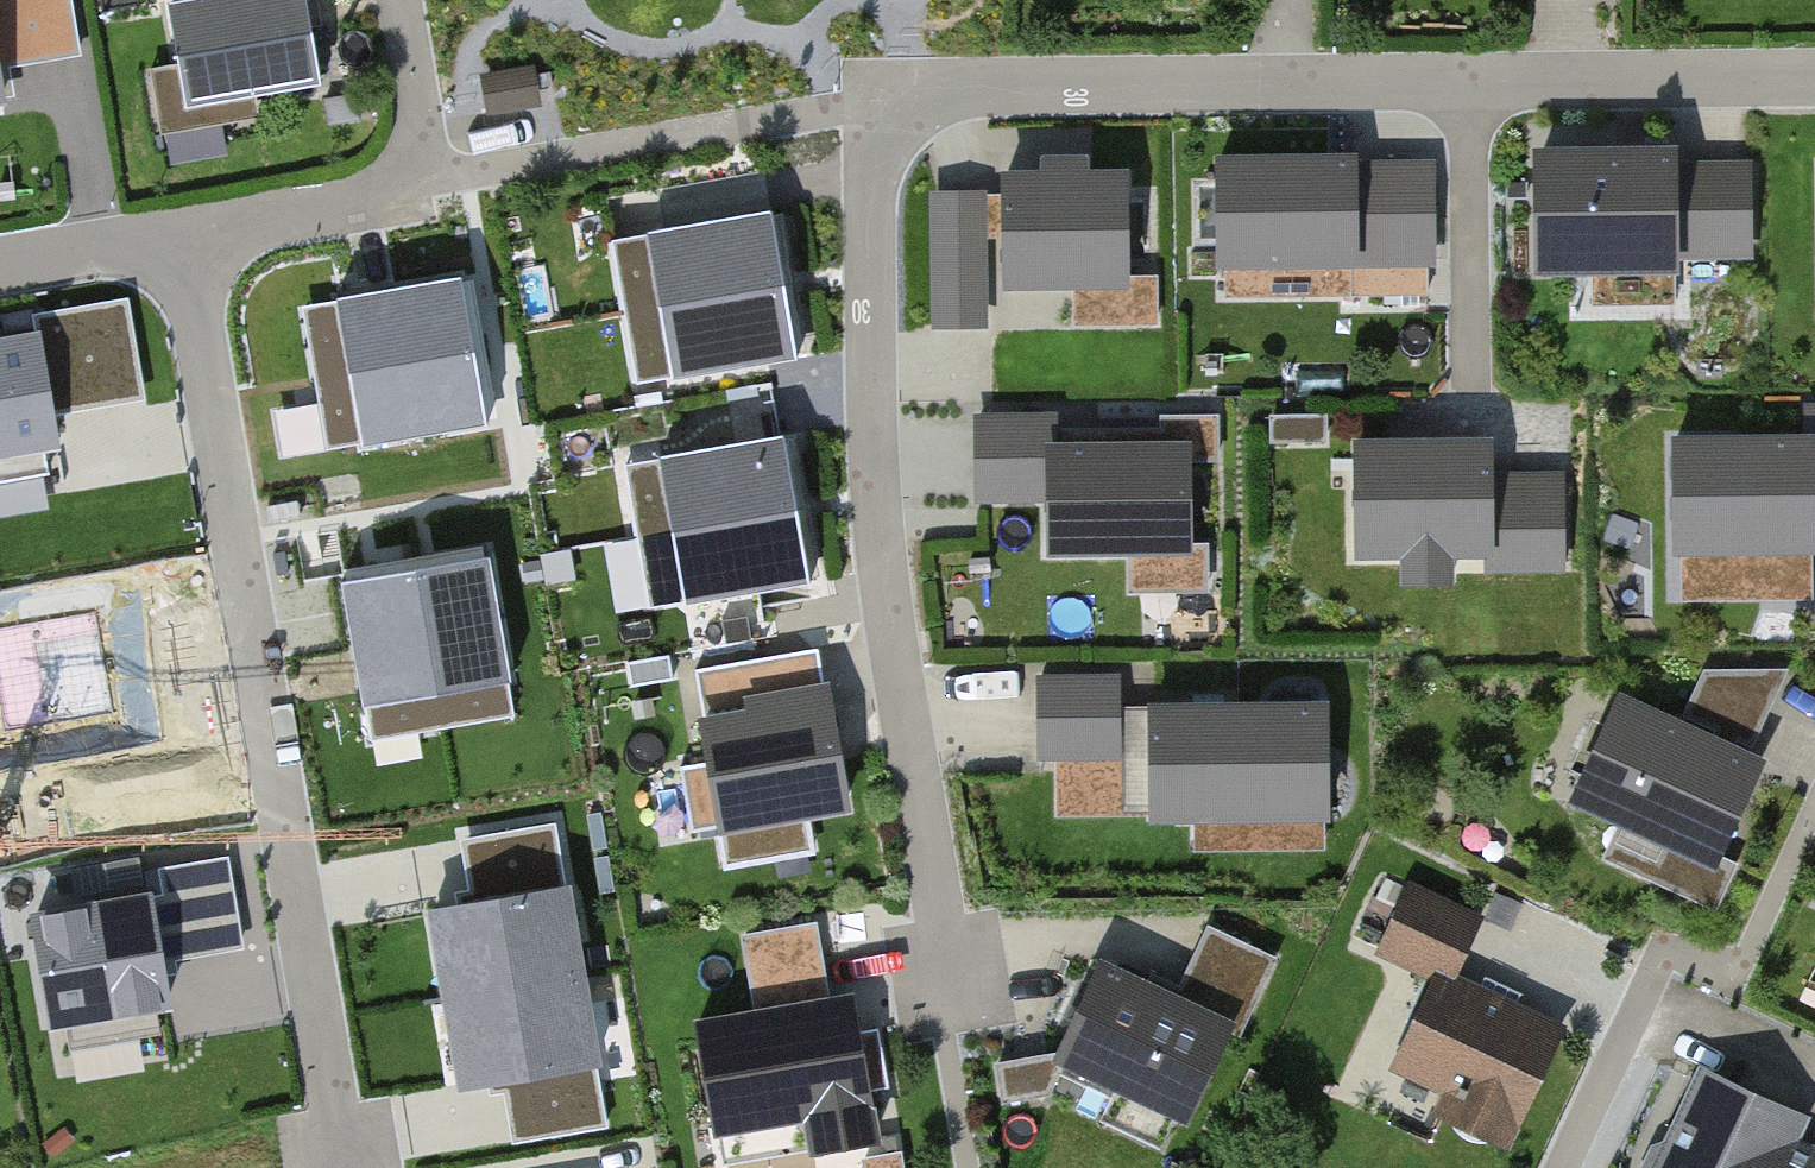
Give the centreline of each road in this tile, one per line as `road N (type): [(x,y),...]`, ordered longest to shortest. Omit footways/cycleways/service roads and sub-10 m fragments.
road 1 (residential): [(1814,80),(964,93),(910,110),(887,133),(872,170),(869,213),(877,493),(891,632),(951,985)]
road 2 (residential): [(346,1167),(180,238)]
road 3 (residential): [(180,238),(346,207),(430,176)]
road 4 (residential): [(1567,1167),(1665,954)]
road 5 (residential): [(180,238),(0,268)]
road 6 (residential): [(399,0),(430,176)]

